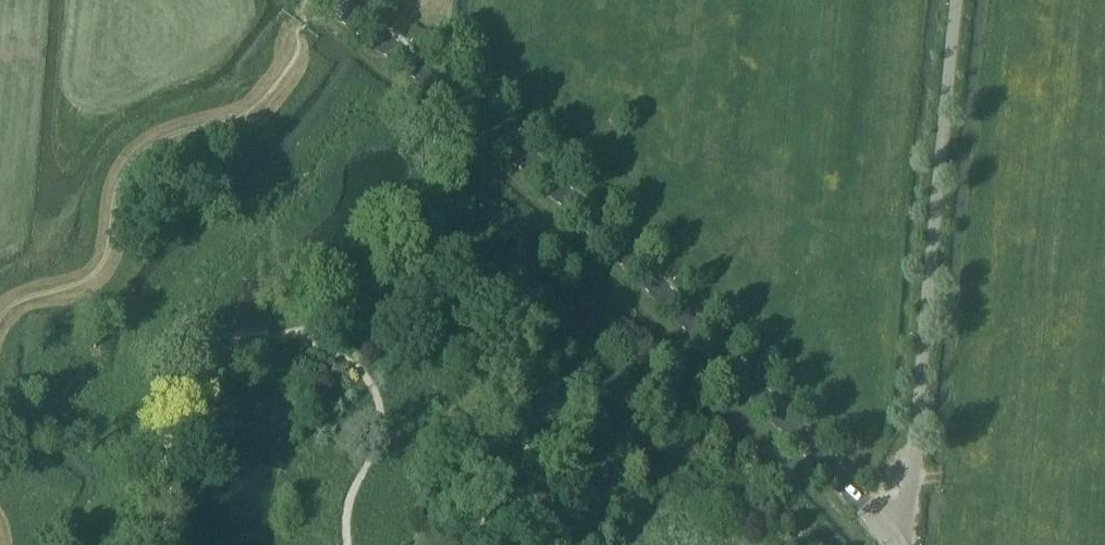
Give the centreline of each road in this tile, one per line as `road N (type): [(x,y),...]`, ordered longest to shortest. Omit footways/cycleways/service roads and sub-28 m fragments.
road 1 (tertiary): [(895,544),(568,200),(318,0)]
road 2 (track): [(171,544),(165,441),(194,368),(228,349),(371,324),(425,334),(496,378),(518,415),(529,464),(530,544)]
road 3 (unclassified): [(956,0),(899,544)]

